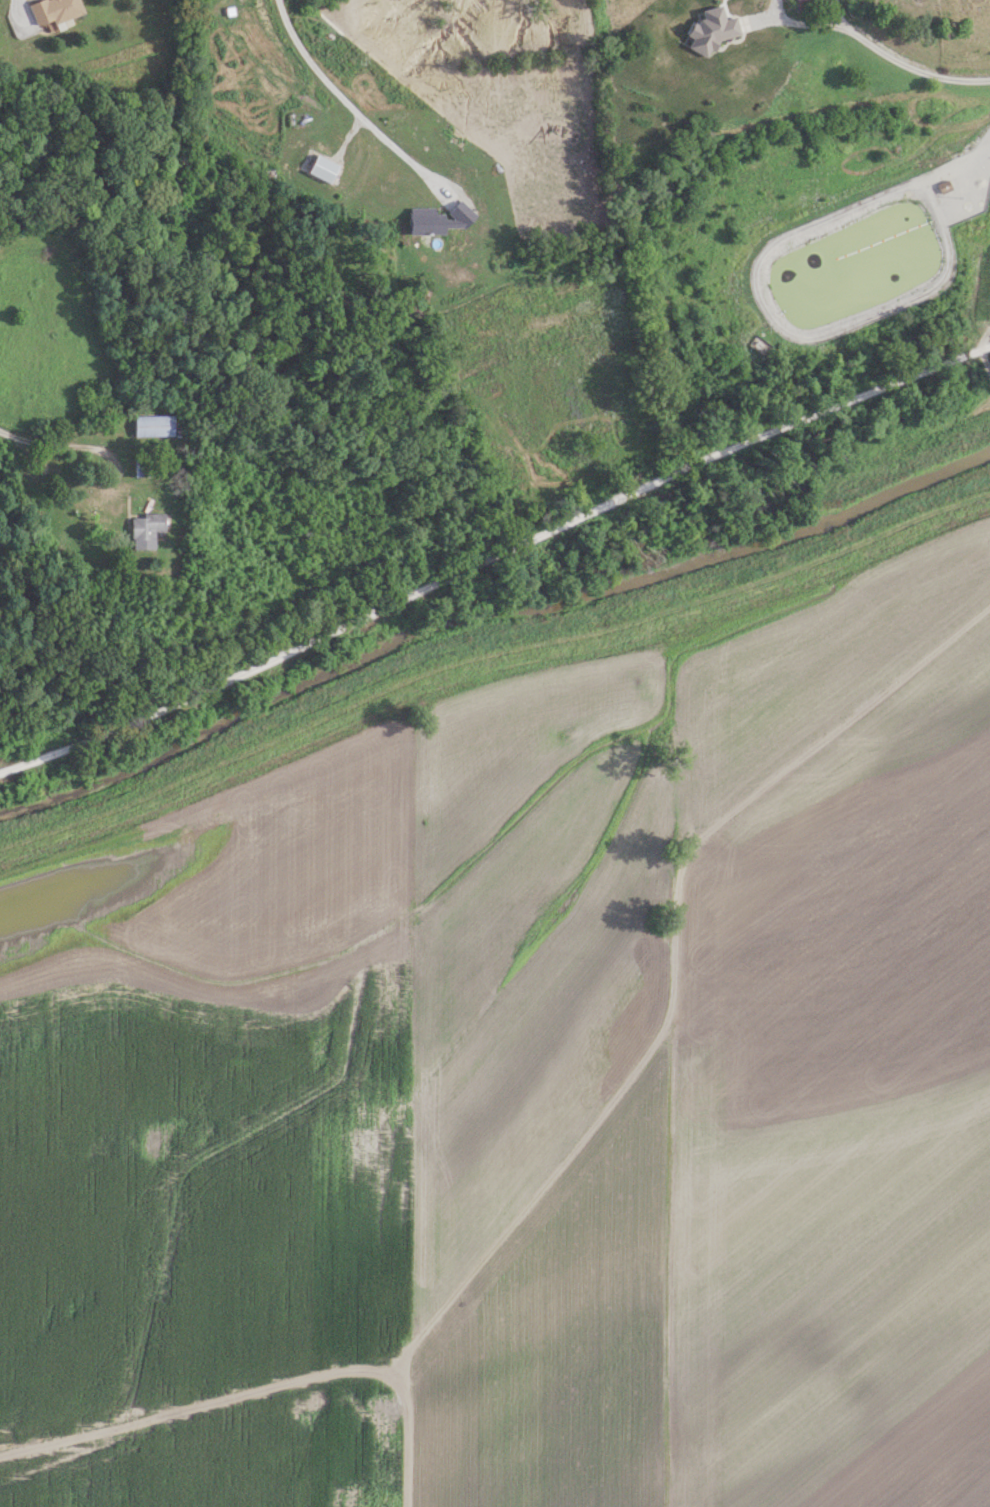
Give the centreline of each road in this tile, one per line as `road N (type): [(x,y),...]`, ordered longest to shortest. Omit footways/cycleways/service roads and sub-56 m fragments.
road 1 (track): [(989,602),(680,849),(665,1026),(634,1077),(395,1358),(0,1455)]

